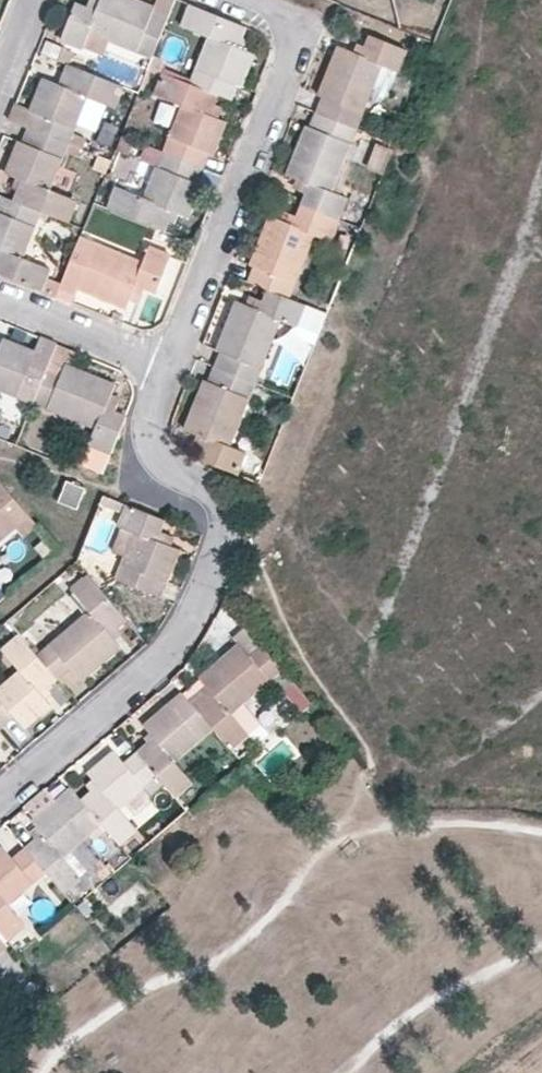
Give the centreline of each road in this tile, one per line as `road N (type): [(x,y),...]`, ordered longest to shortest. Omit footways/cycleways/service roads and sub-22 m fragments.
road 1 (residential): [(0,798),(166,657),(212,572),(224,531),(210,487),(164,465),(143,434),(166,374)]
road 2 (residential): [(166,374),(293,42),(276,9),(254,0)]
road 3 (residential): [(0,304),(166,374)]

